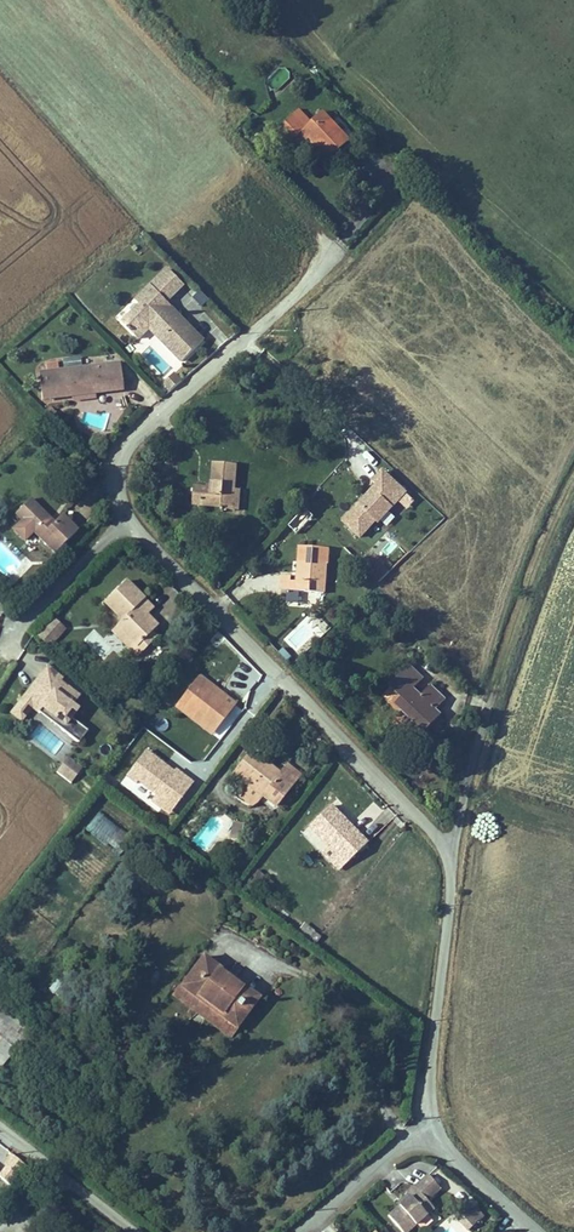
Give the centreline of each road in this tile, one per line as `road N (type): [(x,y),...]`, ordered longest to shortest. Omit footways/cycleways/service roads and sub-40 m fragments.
road 1 (residential): [(458,851),(129,520)]
road 2 (residential): [(129,520),(120,471),(146,427),(296,297),(341,241)]
road 3 (track): [(126,0),(229,107),(227,134),(331,250)]
road 4 (unclassified): [(458,851),(426,1127)]
road 5 (track): [(573,495),(494,682)]
road 6 (unclassified): [(494,682),(458,851)]
road 7 (residential): [(129,520),(9,641)]
road 8 (residential): [(131,1231),(0,1127)]
road 9 (residential): [(305,1231),(426,1127)]
road 10 (unclassified): [(426,1127),(448,1158),(534,1231)]

